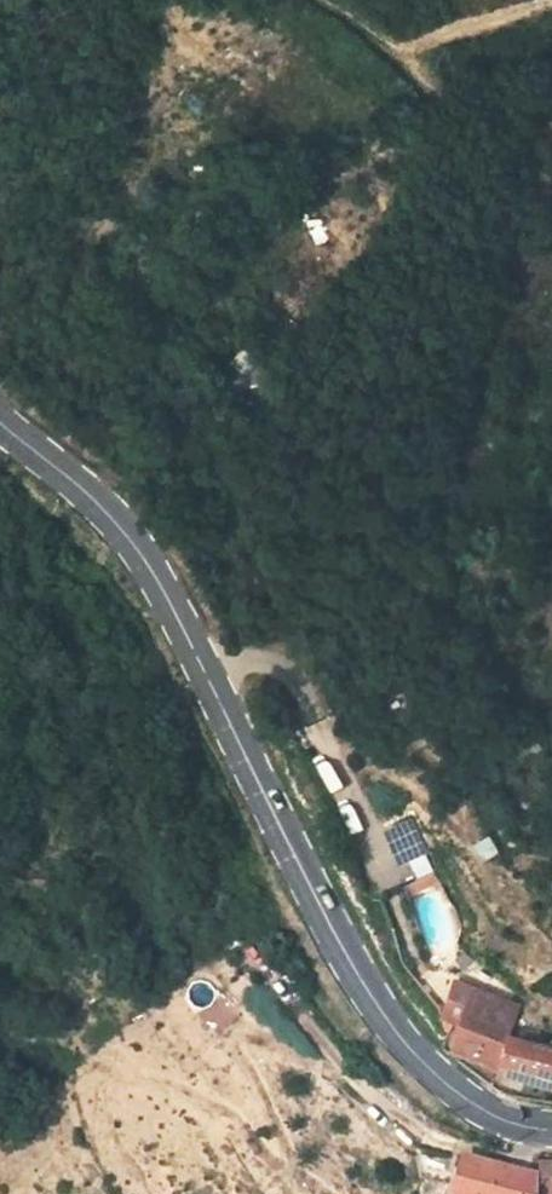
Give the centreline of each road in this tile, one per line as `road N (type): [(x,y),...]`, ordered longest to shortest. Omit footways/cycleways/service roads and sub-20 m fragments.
road 1 (secondary): [(551,1129),(474,1110),(417,1073),(330,938),(102,502),(0,413)]
road 2 (track): [(551,2),(394,45),(551,196)]

